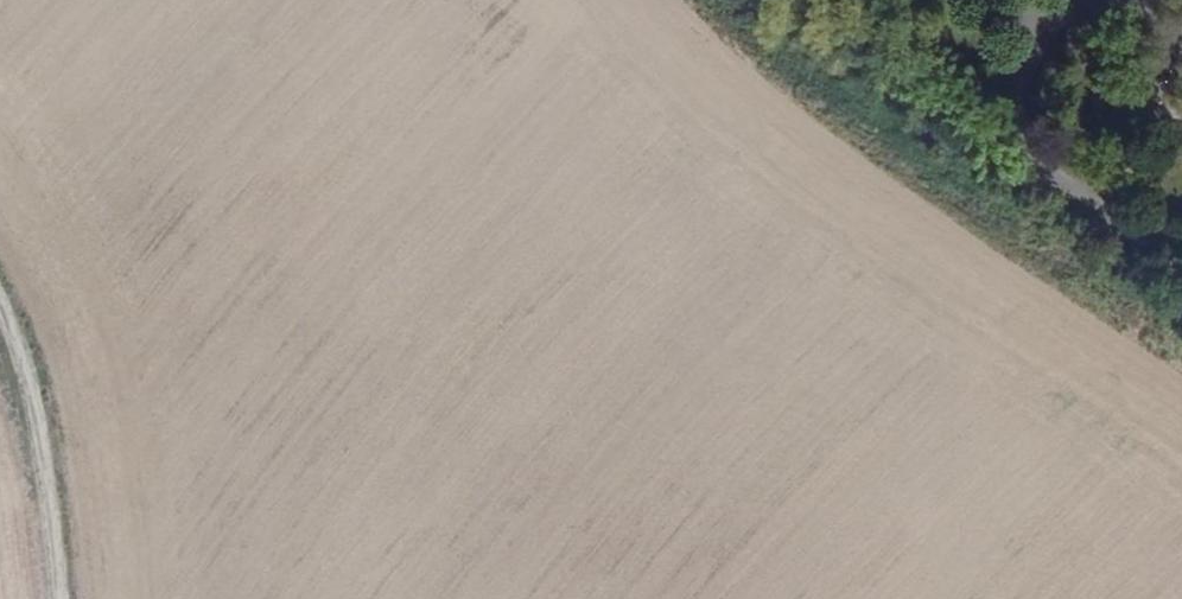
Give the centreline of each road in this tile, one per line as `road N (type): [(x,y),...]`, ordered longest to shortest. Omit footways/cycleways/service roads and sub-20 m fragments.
road 1 (track): [(69,598),(23,341),(0,312)]

